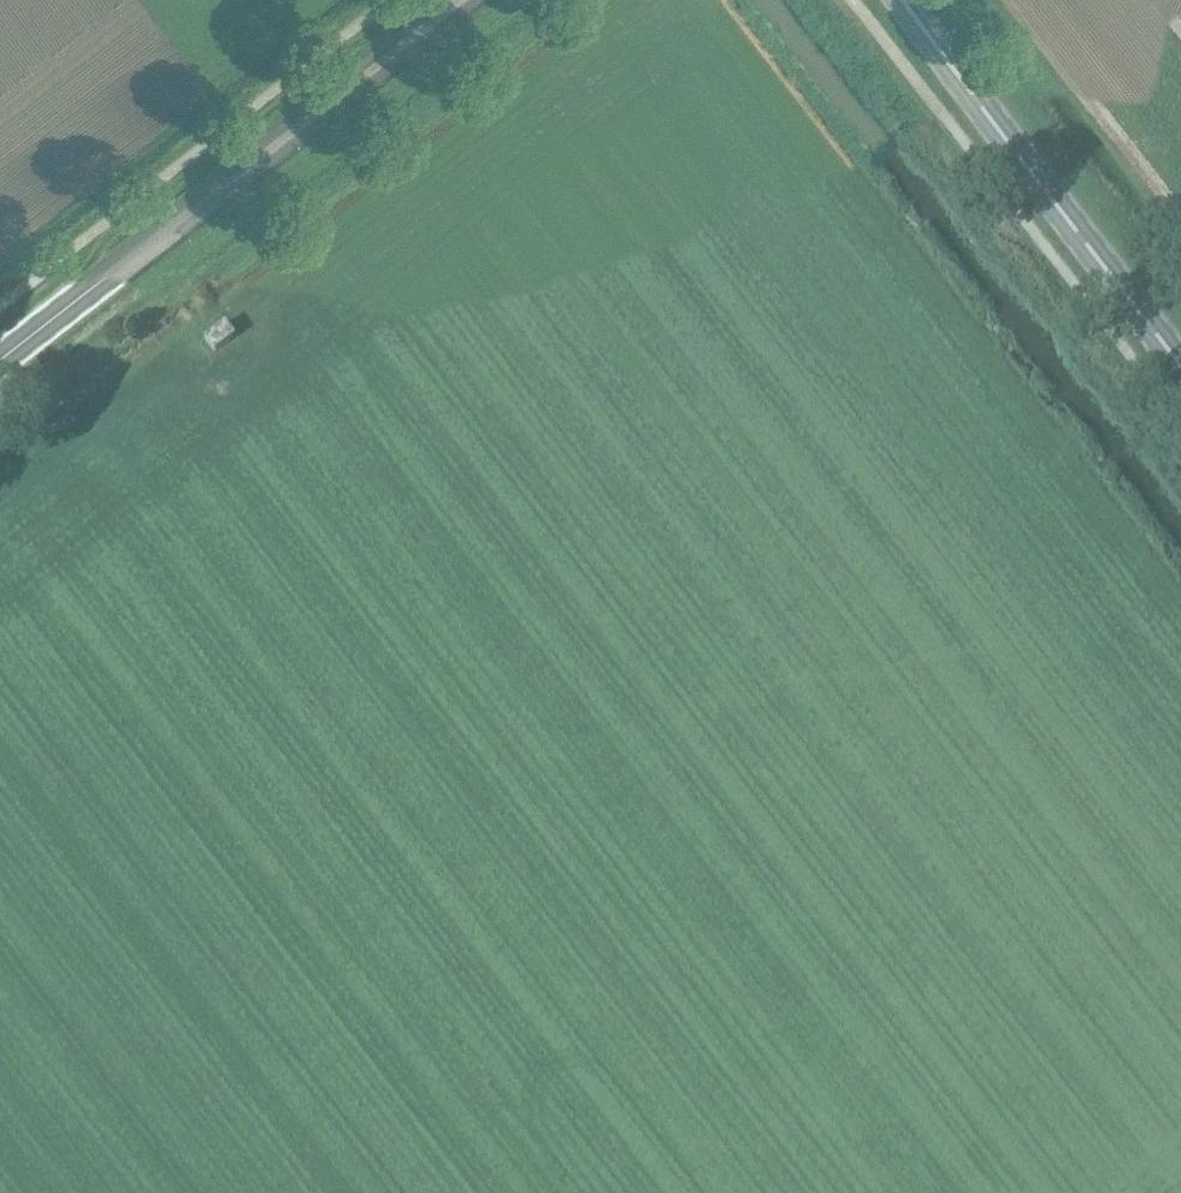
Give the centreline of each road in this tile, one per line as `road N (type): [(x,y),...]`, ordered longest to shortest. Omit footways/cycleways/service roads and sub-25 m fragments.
road 1 (secondary): [(0,360),(464,0)]
road 2 (secondary): [(1180,365),(902,0)]

